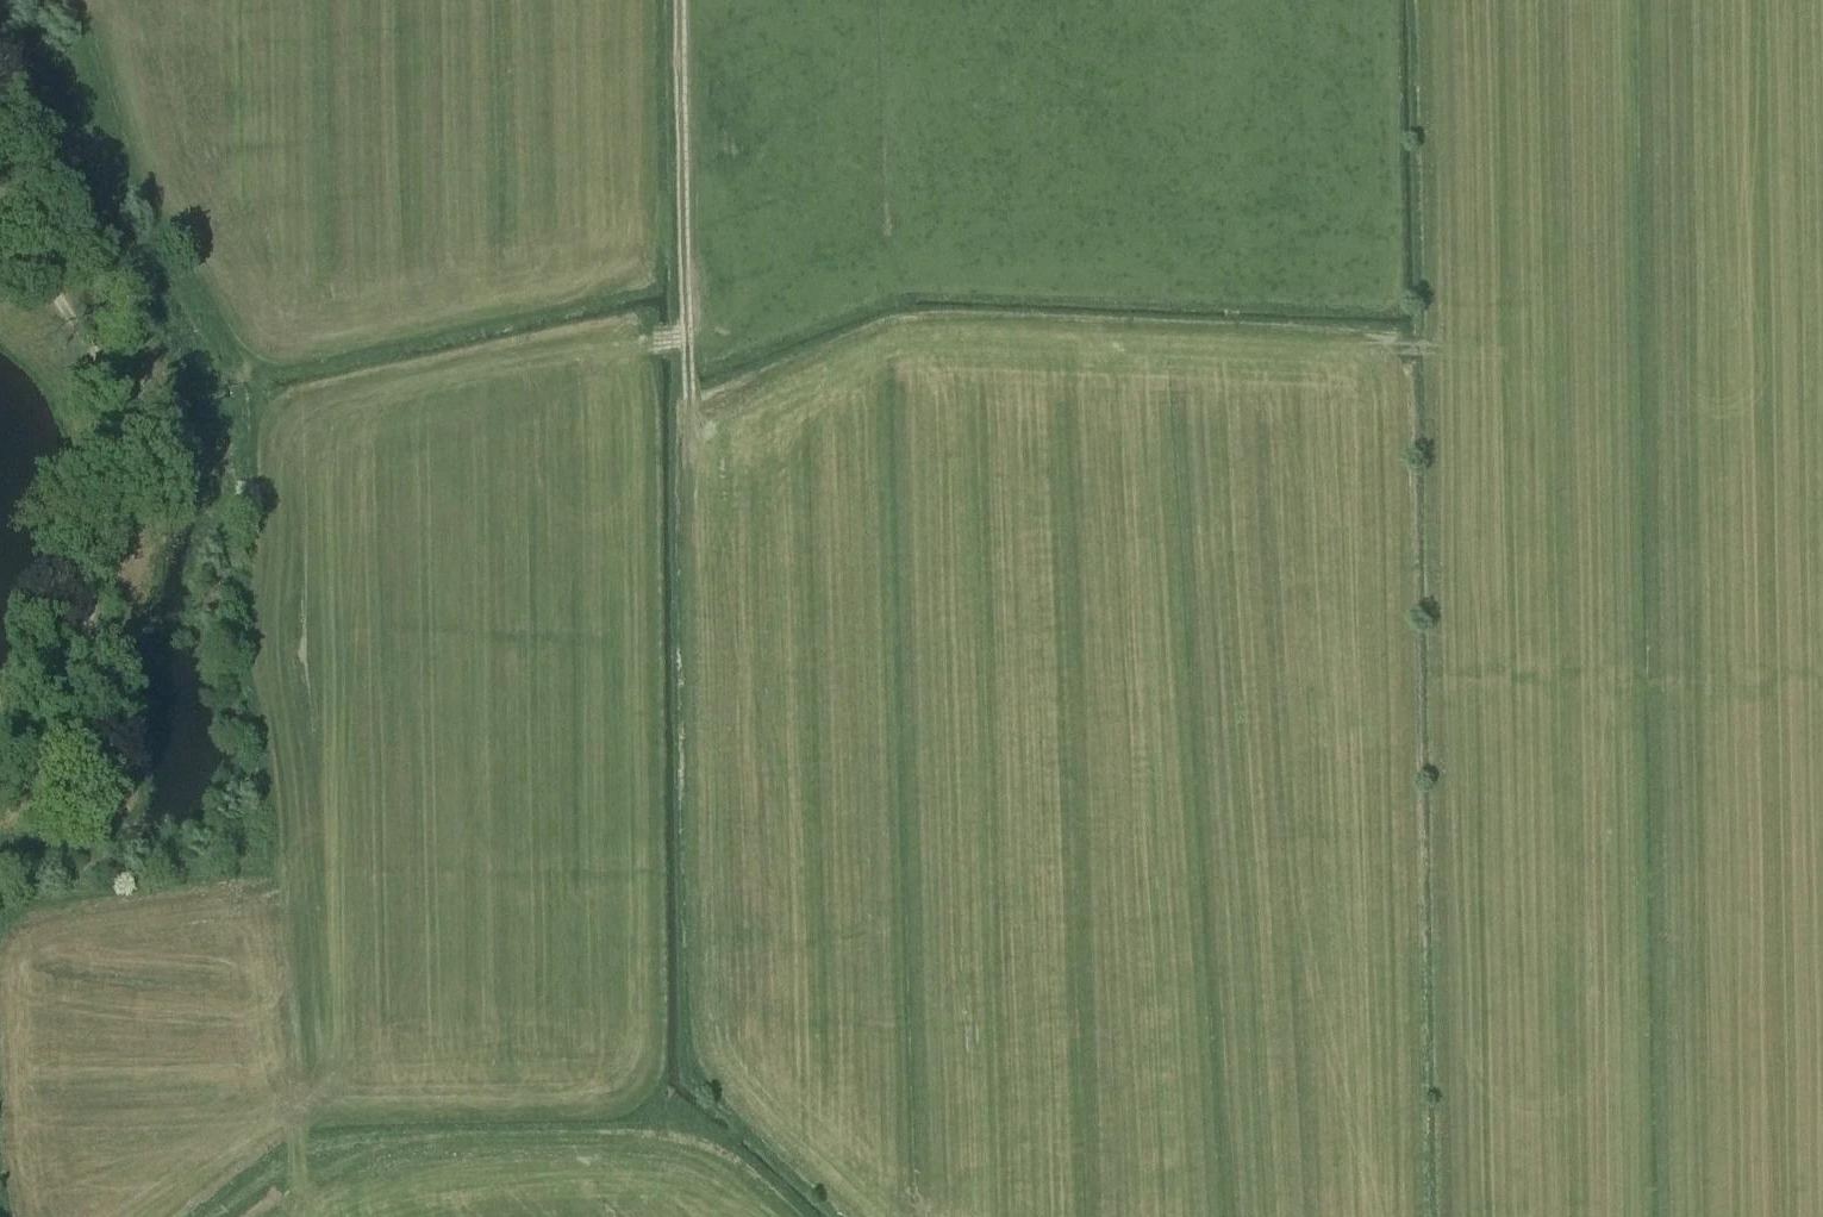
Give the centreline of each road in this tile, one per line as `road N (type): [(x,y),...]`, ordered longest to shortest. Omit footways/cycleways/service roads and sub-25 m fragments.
road 1 (track): [(795,1216),(721,1150),(682,1135),(323,1142),(215,1216)]
road 2 (track): [(684,0),(688,377)]

